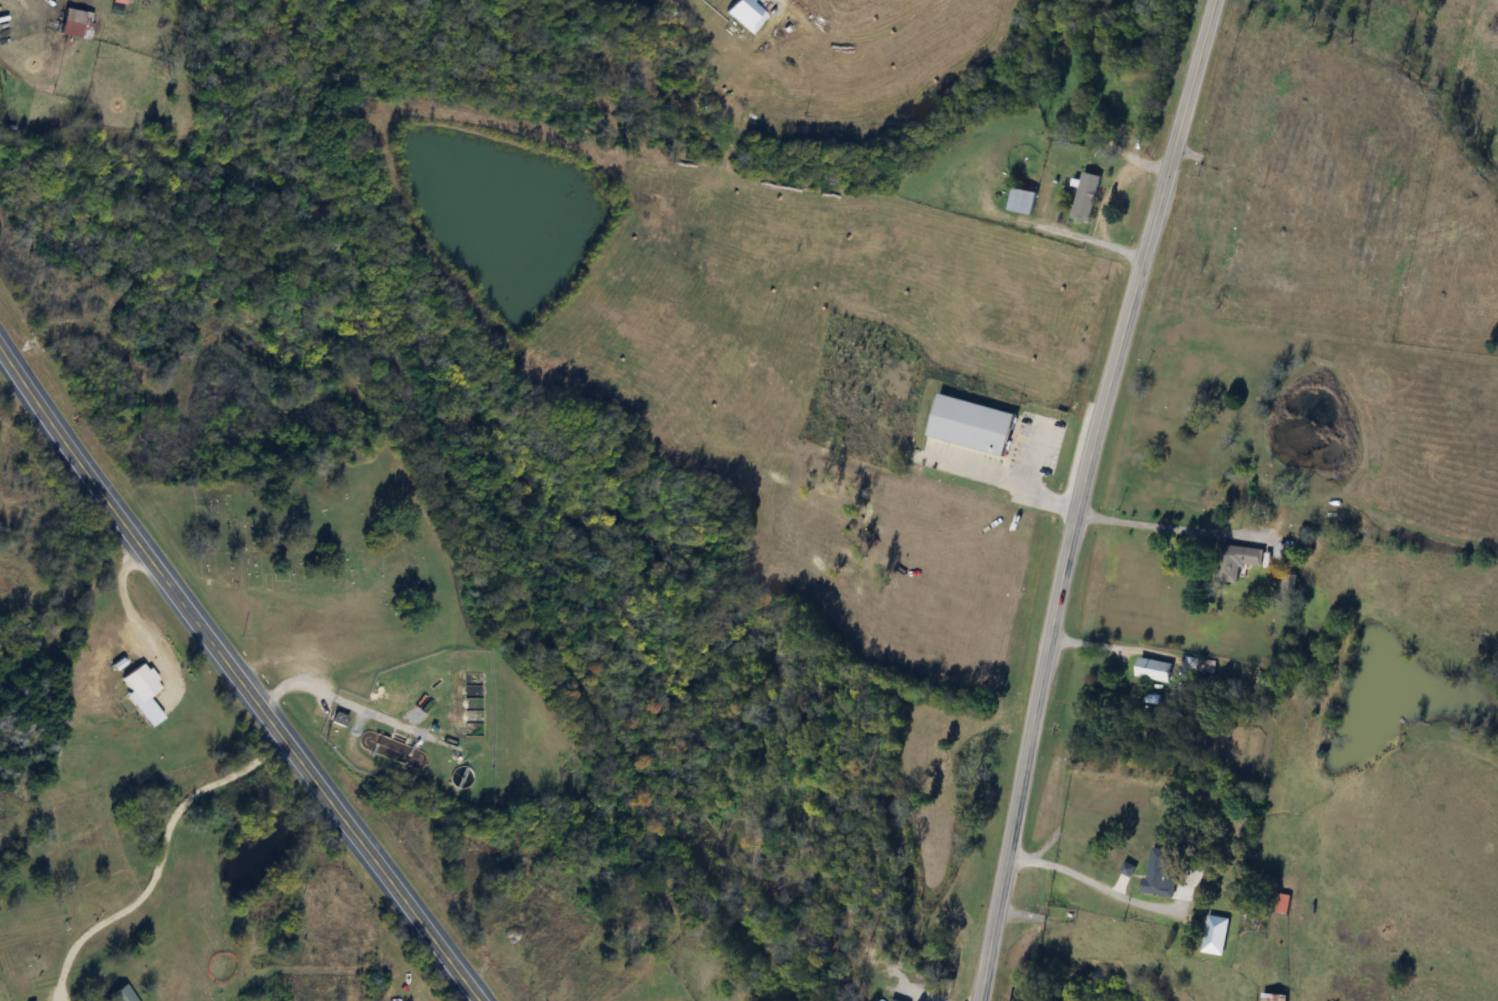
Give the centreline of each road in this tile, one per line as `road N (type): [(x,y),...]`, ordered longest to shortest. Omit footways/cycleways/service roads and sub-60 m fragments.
road 1 (secondary): [(980,1000),(1085,477),(1214,0)]
road 2 (primary): [(486,1000),(117,501)]
road 3 (primary): [(117,501),(0,336)]

